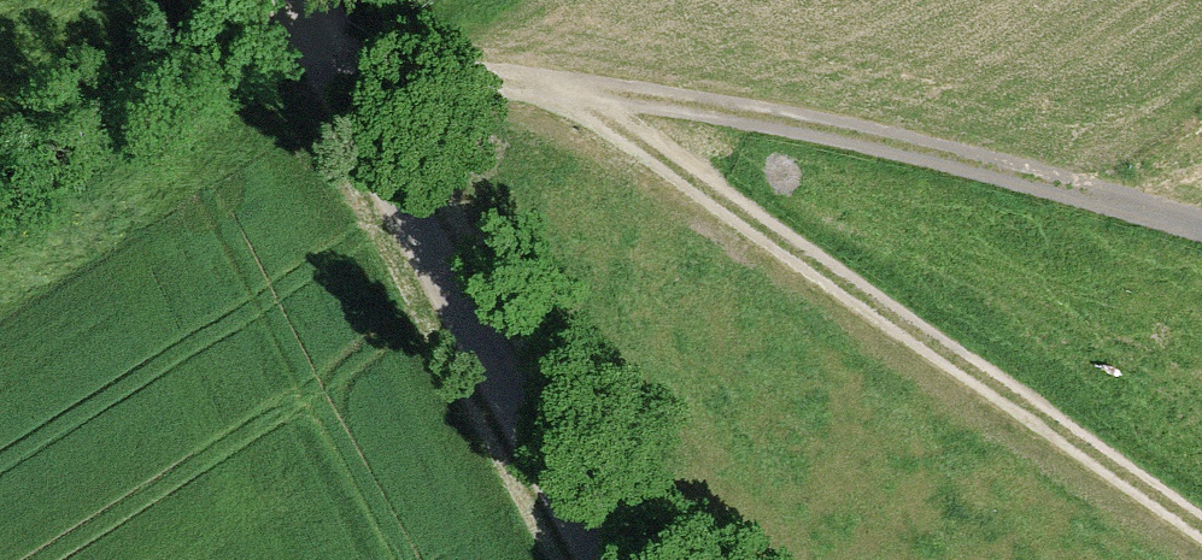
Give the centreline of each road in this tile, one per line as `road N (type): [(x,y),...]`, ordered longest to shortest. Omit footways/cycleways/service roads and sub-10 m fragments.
road 1 (track): [(333,66),(627,97),(861,145),(1201,231)]
road 2 (track): [(552,90),(681,171),(1201,538)]
road 3 (unclassified): [(599,559),(333,66)]

